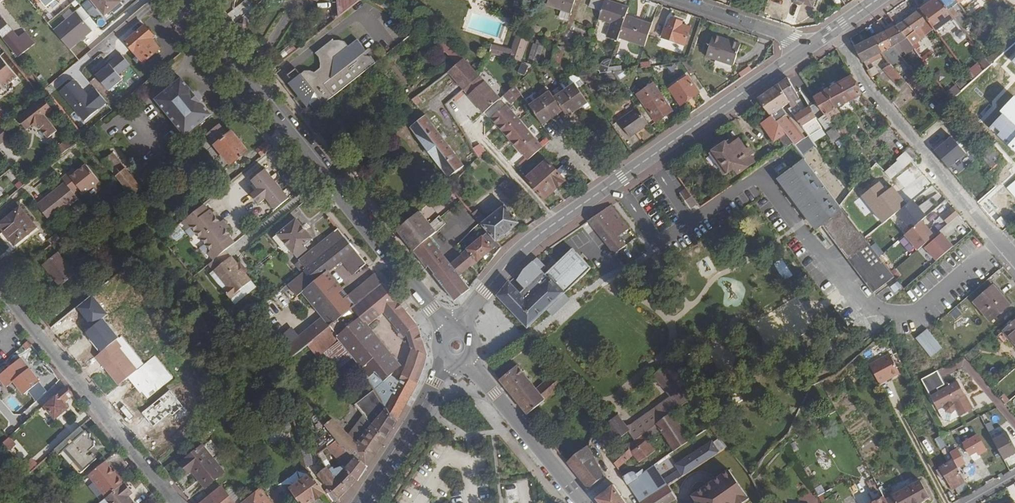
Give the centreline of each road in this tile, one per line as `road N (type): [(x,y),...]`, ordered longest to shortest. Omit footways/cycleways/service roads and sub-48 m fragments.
road 1 (secondary): [(813,47),(519,254),(468,311),(460,335)]
road 2 (secondary): [(449,336),(183,0)]
road 3 (residential): [(1014,261),(863,87),(836,31)]
road 4 (residential): [(168,502),(0,294)]
road 5 (secondary): [(584,502),(462,354)]
road 6 (secondary): [(360,502),(451,355)]
road 7 (residential): [(670,0),(813,47)]

